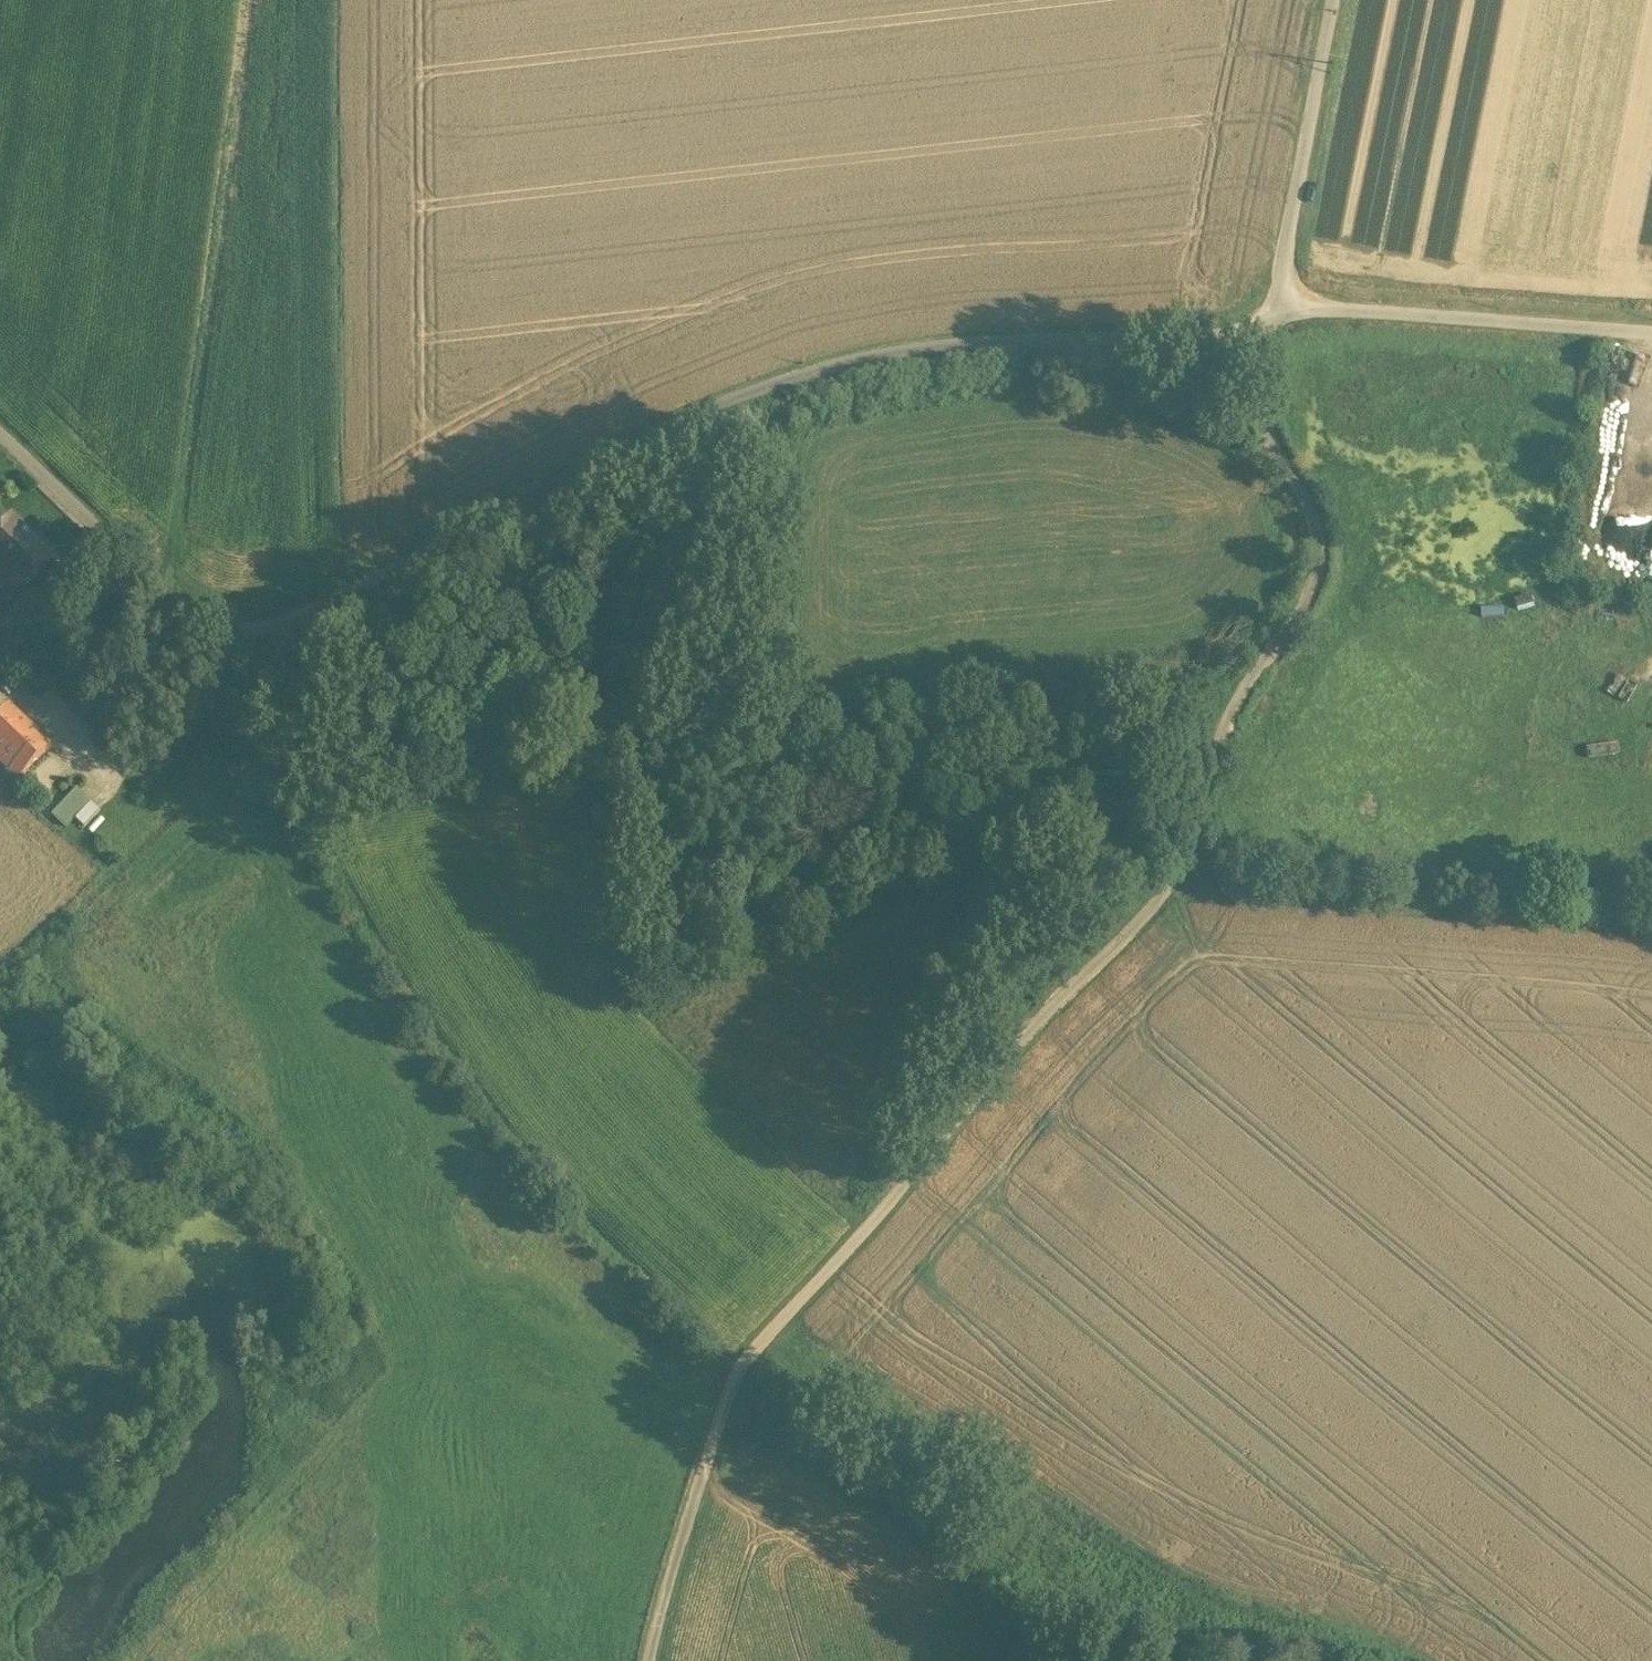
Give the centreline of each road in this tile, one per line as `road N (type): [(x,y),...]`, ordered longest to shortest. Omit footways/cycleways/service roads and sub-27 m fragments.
road 1 (unclassified): [(1277,307),(1263,422),(1322,519),(1317,583),(1238,697),(1181,859),(737,1370),(652,1660)]
road 2 (unclassified): [(1277,307),(1251,328),(934,345),(750,389),(435,539),(264,638),(206,630),(0,434)]
road 3 (unclassified): [(1277,307),(1651,334)]
road 4 (unclassified): [(1333,0),(1277,307)]

